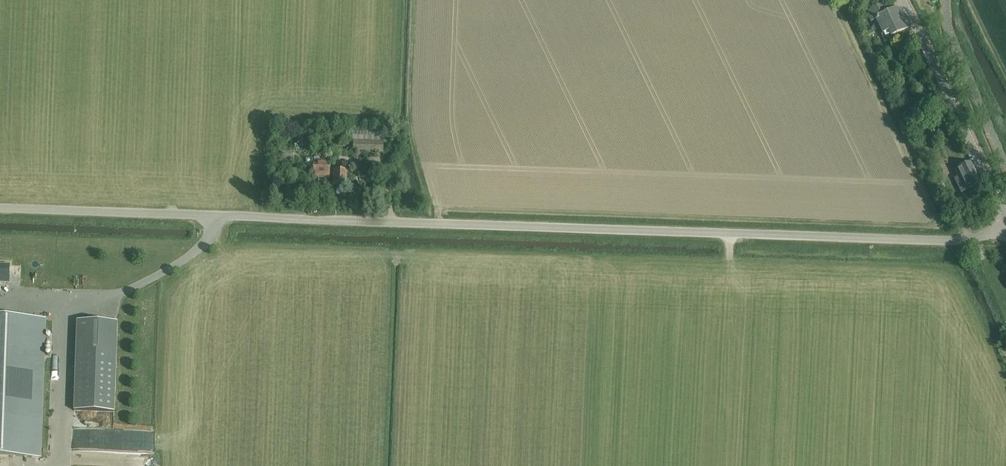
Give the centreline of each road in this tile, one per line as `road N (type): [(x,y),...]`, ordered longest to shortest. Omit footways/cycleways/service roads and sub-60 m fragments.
road 1 (unclassified): [(1005,229),(956,241),(0,210)]
road 2 (secondary): [(1005,216),(902,0)]

